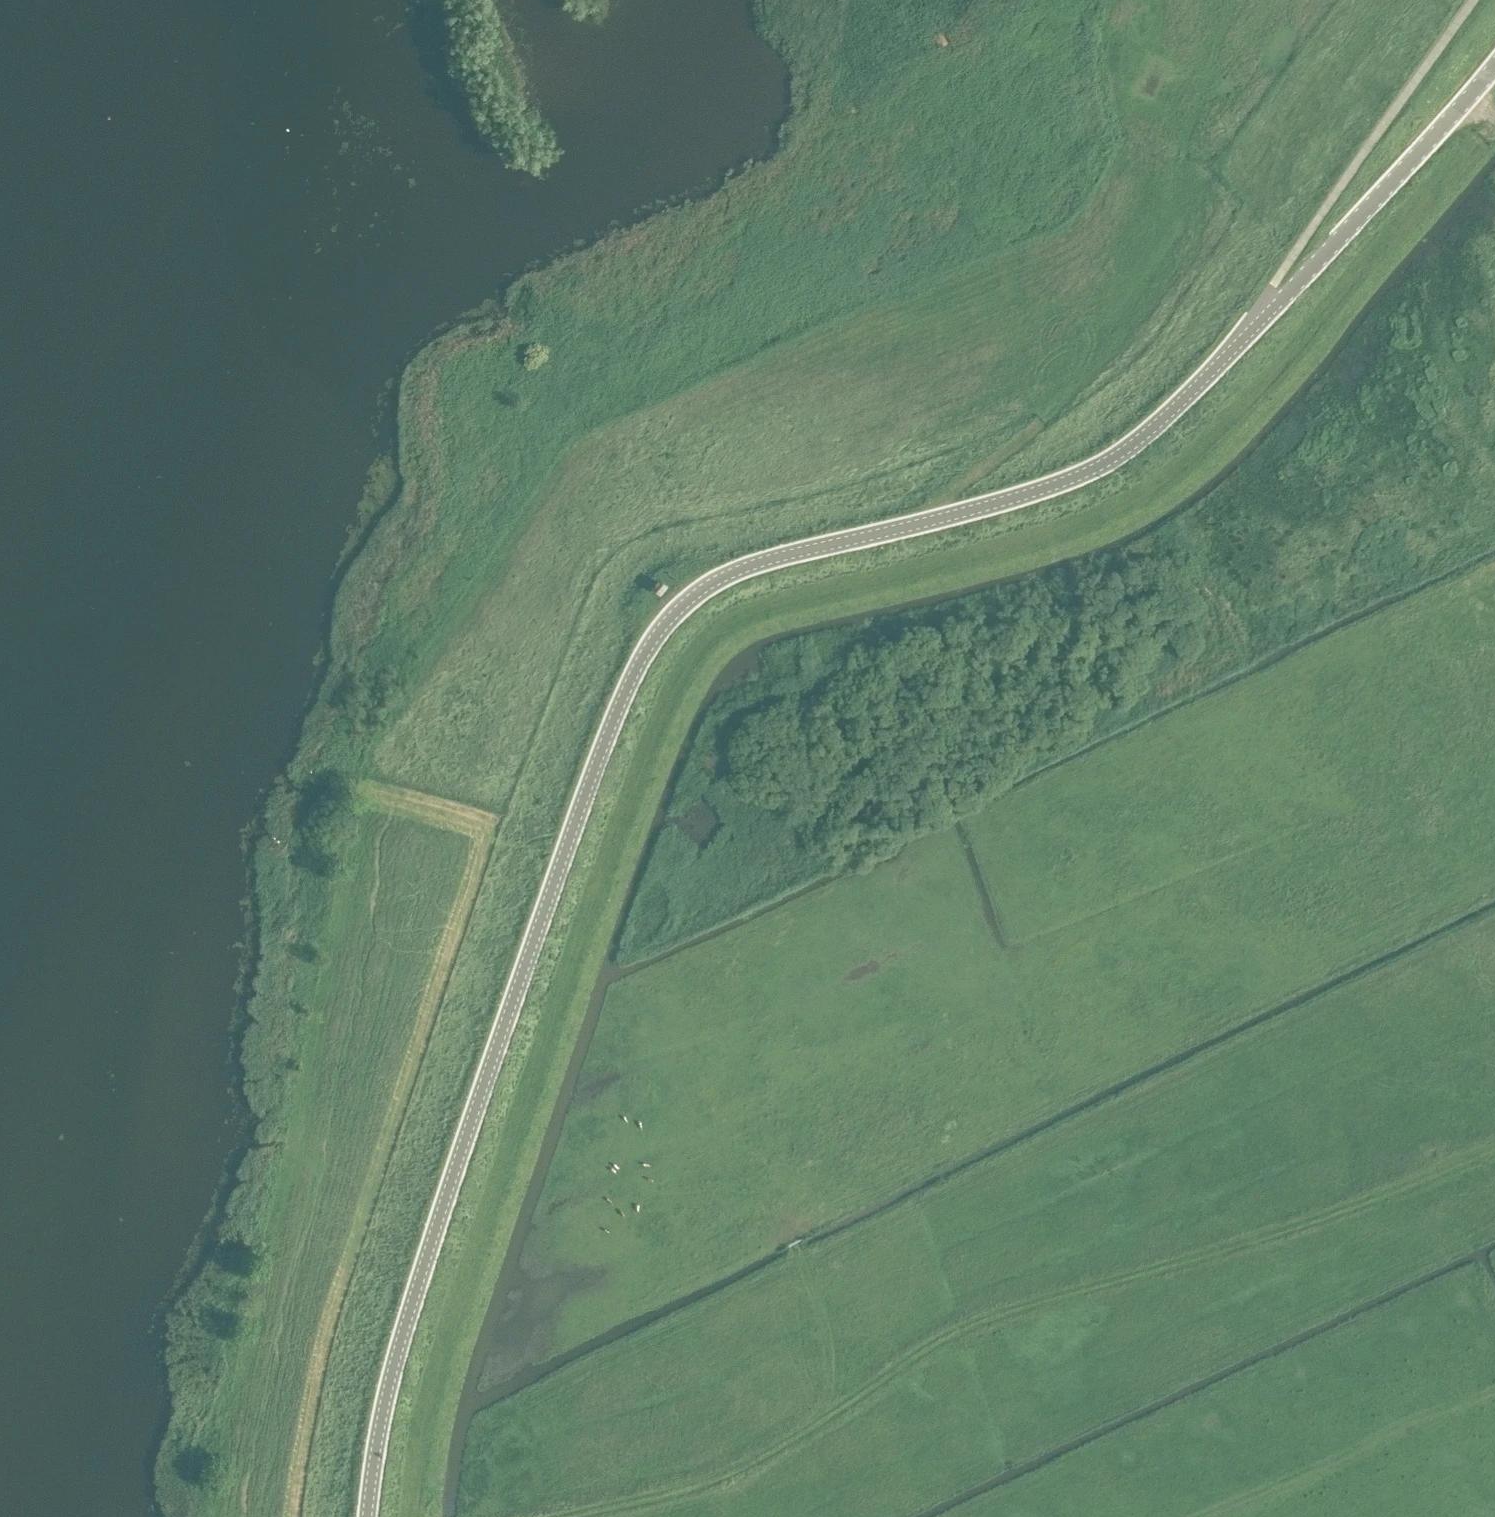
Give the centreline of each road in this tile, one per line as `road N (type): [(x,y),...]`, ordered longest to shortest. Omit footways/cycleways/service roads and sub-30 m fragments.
road 1 (unclassified): [(369,1516),(398,1351),(482,1088),(573,830),(639,662),(668,620),(735,567),(1028,492),(1135,441),(1494,66)]

